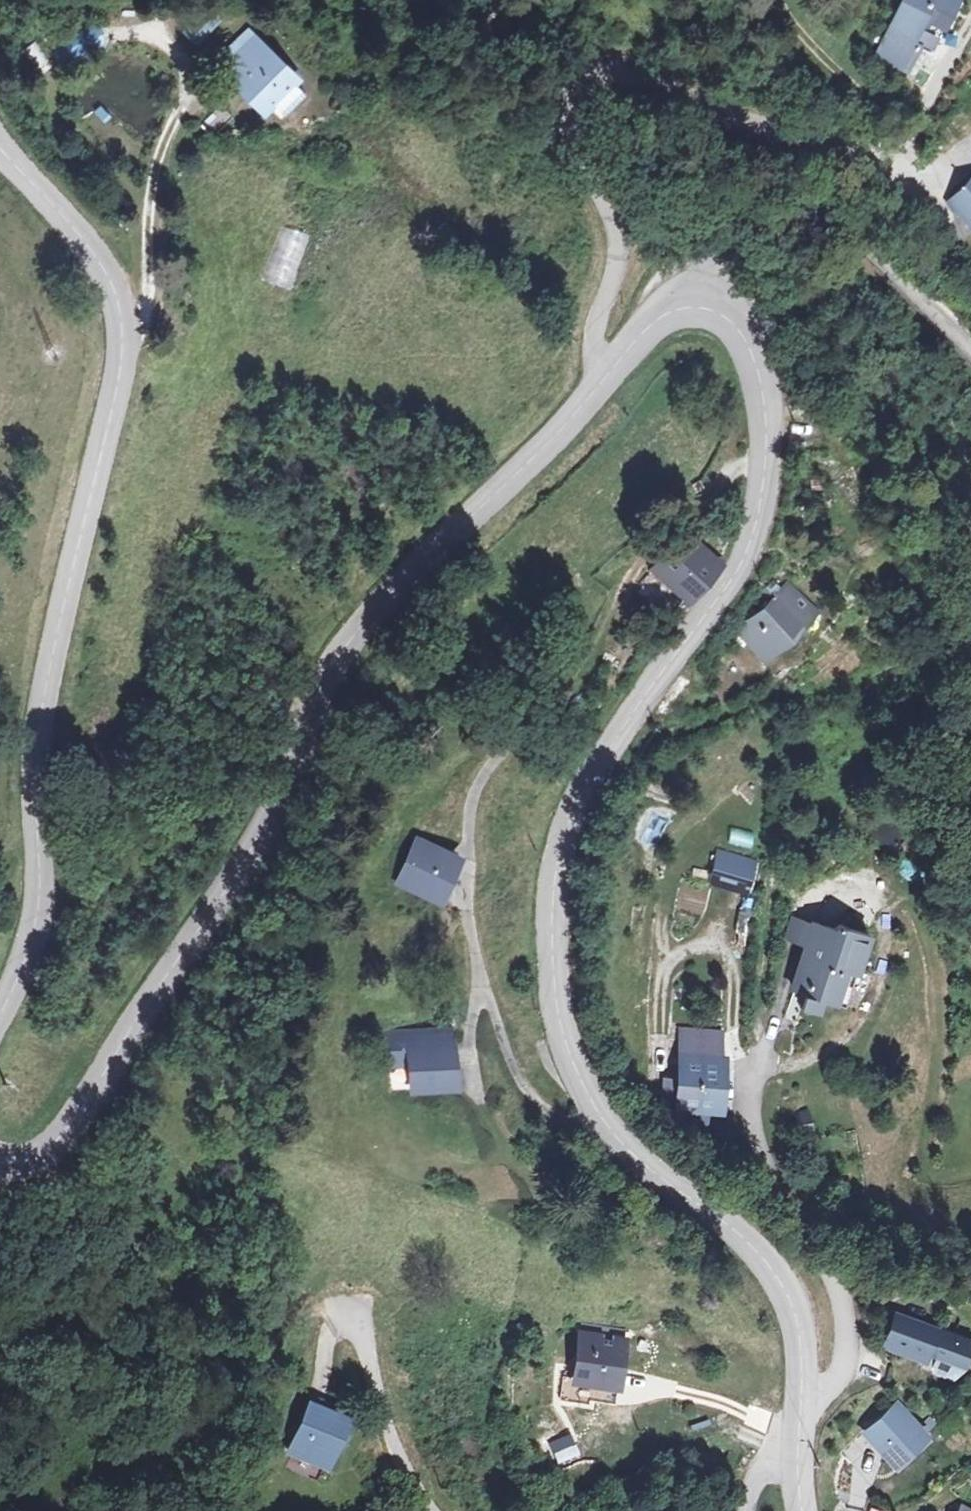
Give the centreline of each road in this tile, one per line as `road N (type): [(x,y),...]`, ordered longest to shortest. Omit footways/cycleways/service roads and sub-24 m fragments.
road 1 (tertiary): [(688,307),(730,324),(752,385),(758,432),(747,530),(583,794),(558,867),(550,940),(555,1026),(583,1097),(604,1124),(719,1219),(785,1293),(799,1332),(799,1419)]
road 2 (tertiary): [(0,1155),(45,1149),(174,963),(249,841),(329,661),(383,594),(601,384)]
road 3 (tertiary): [(0,148),(104,267),(118,302),(120,337),(107,427),(58,596),(32,723),(30,926),(0,1006)]
road 4 (residential): [(911,180),(820,134),(736,114),(626,64),(590,63),(573,78),(603,173),(614,246),(593,363),(601,384)]
road 5 (residential): [(688,307),(718,242),(775,218),(824,215),(860,226),(970,343)]
road 6 (residential): [(799,1419),(833,1381),(845,1314),(827,1262),(763,1167),(746,1093)]
road 7 (residential): [(428,1510),(394,1451),(354,1312),(337,1307)]
road 8 (track): [(911,180),(908,141),(784,9)]
road 9 (track): [(799,1419),(769,1420),(632,1383)]

